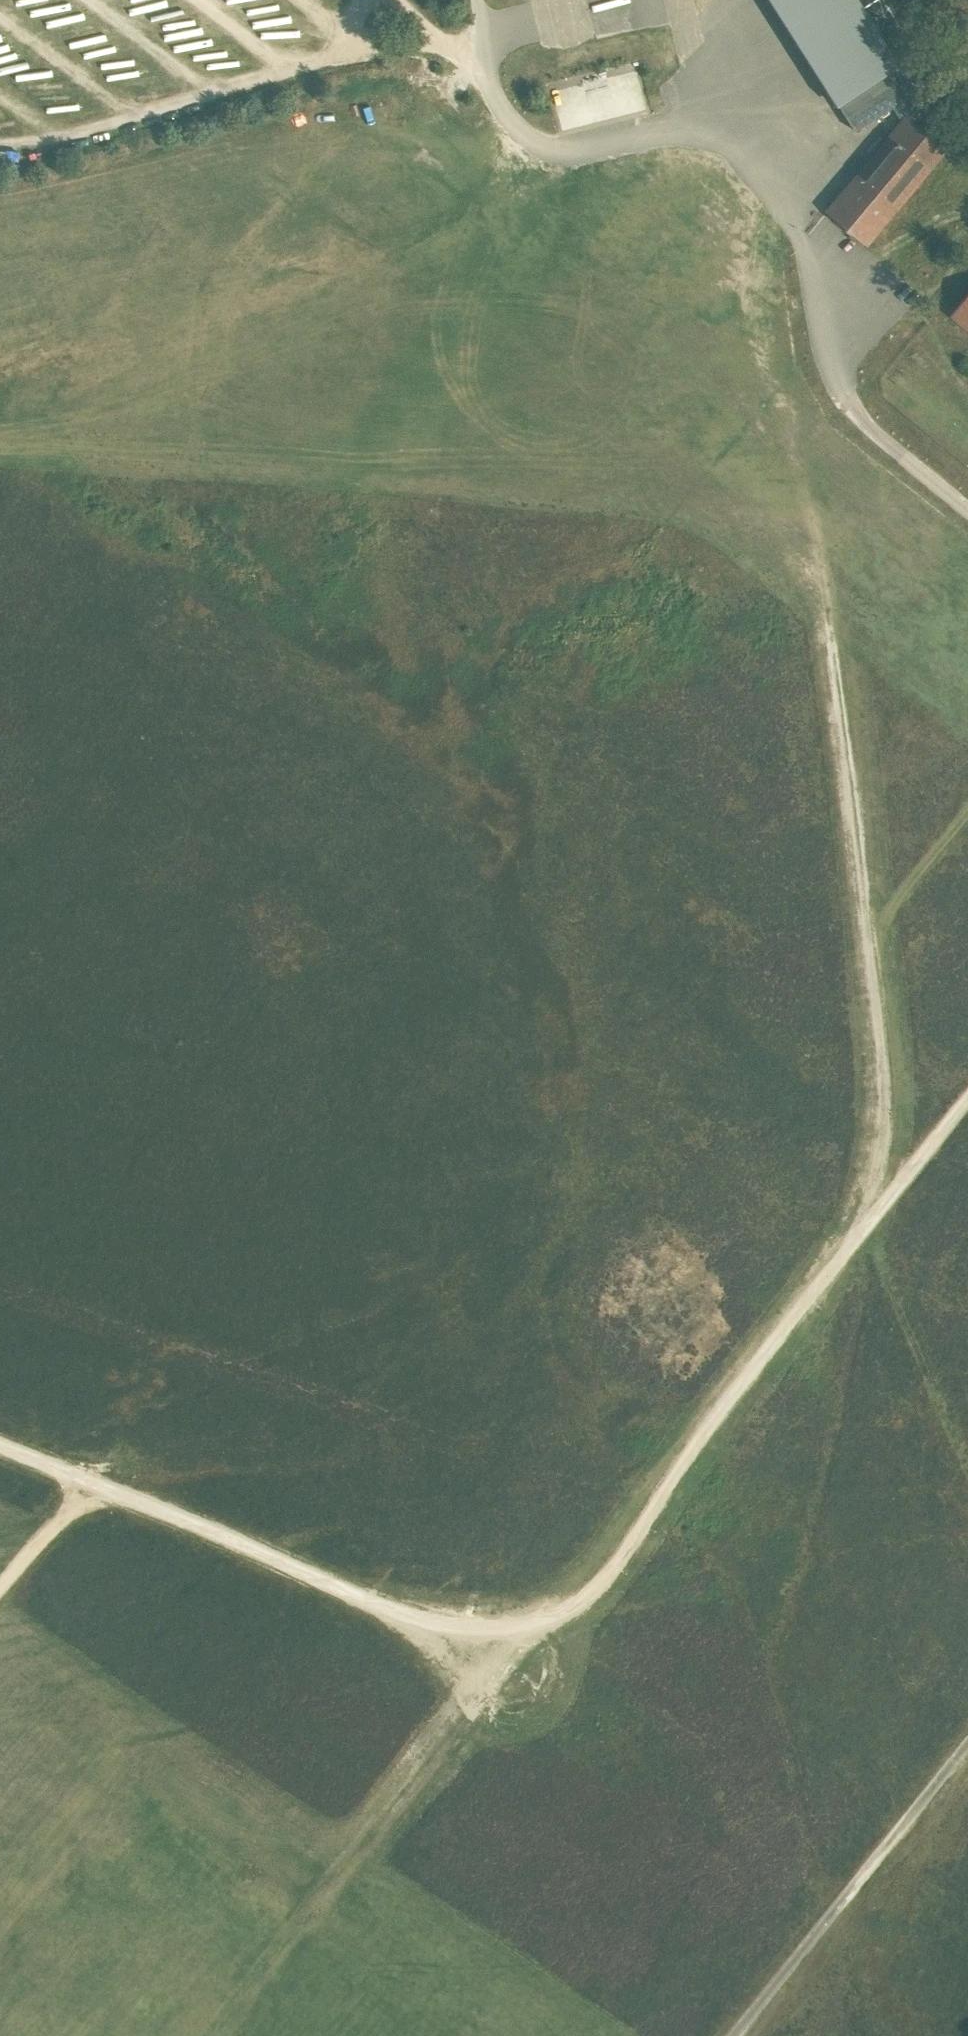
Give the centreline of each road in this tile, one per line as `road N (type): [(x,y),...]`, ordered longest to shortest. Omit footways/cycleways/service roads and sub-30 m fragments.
road 1 (track): [(195,2035),(530,1622)]
road 2 (track): [(853,287),(894,245),(967,210)]

